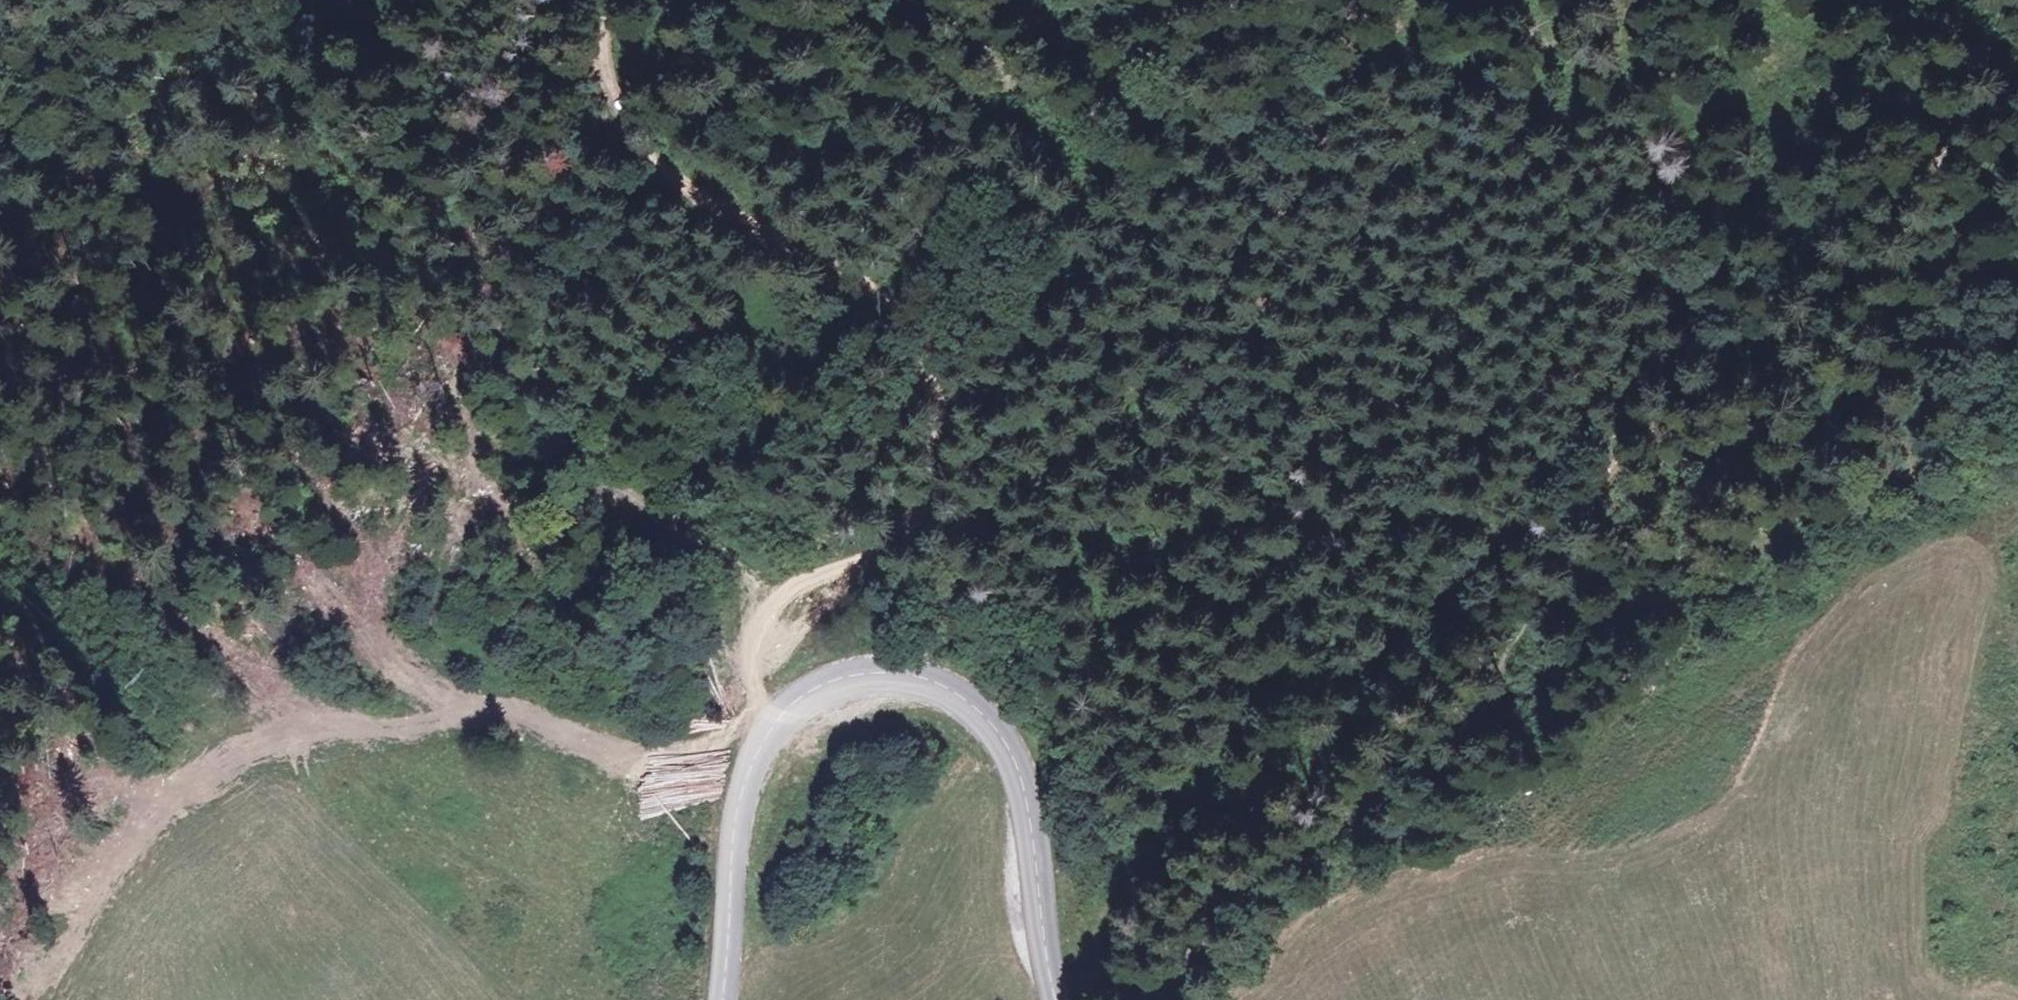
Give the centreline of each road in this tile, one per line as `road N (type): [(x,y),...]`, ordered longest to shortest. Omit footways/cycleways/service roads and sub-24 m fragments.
road 1 (track): [(586,0),(590,67),(627,126),(695,190),(879,293),(909,322),(944,384),(950,485),(929,529),(762,631),(758,656),(779,710)]
road 2 (tertiary): [(1056,999),(1025,800),(1001,739),(928,678),(885,669),(853,670),(808,687),(779,710),(755,753),(738,813),(721,999)]

